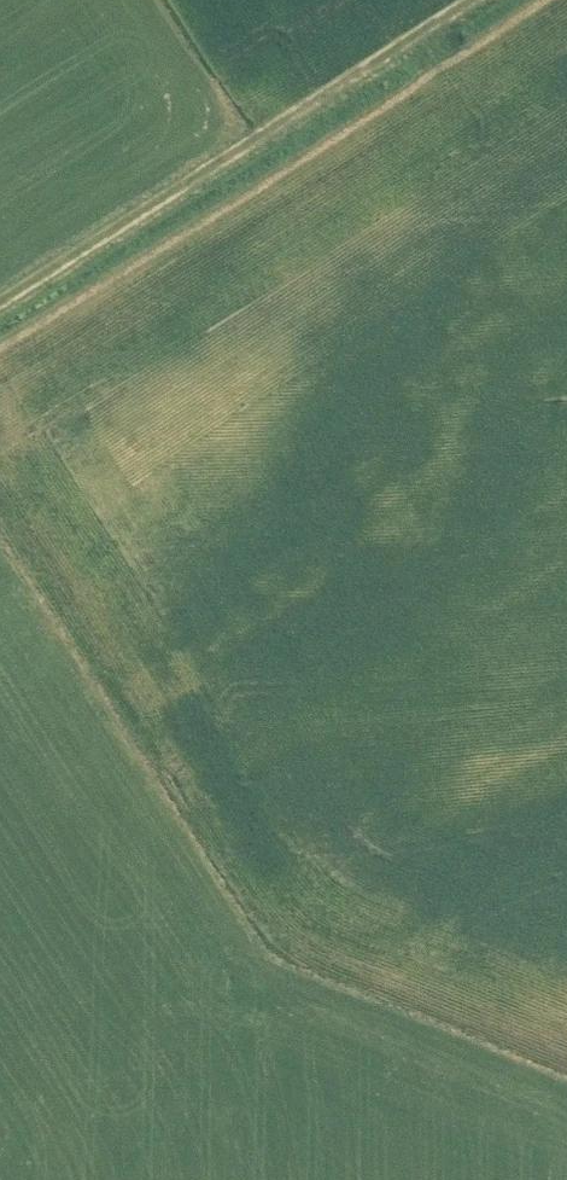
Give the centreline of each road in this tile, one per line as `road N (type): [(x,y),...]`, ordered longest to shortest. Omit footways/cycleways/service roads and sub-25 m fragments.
road 1 (track): [(0,301),(471,0)]

